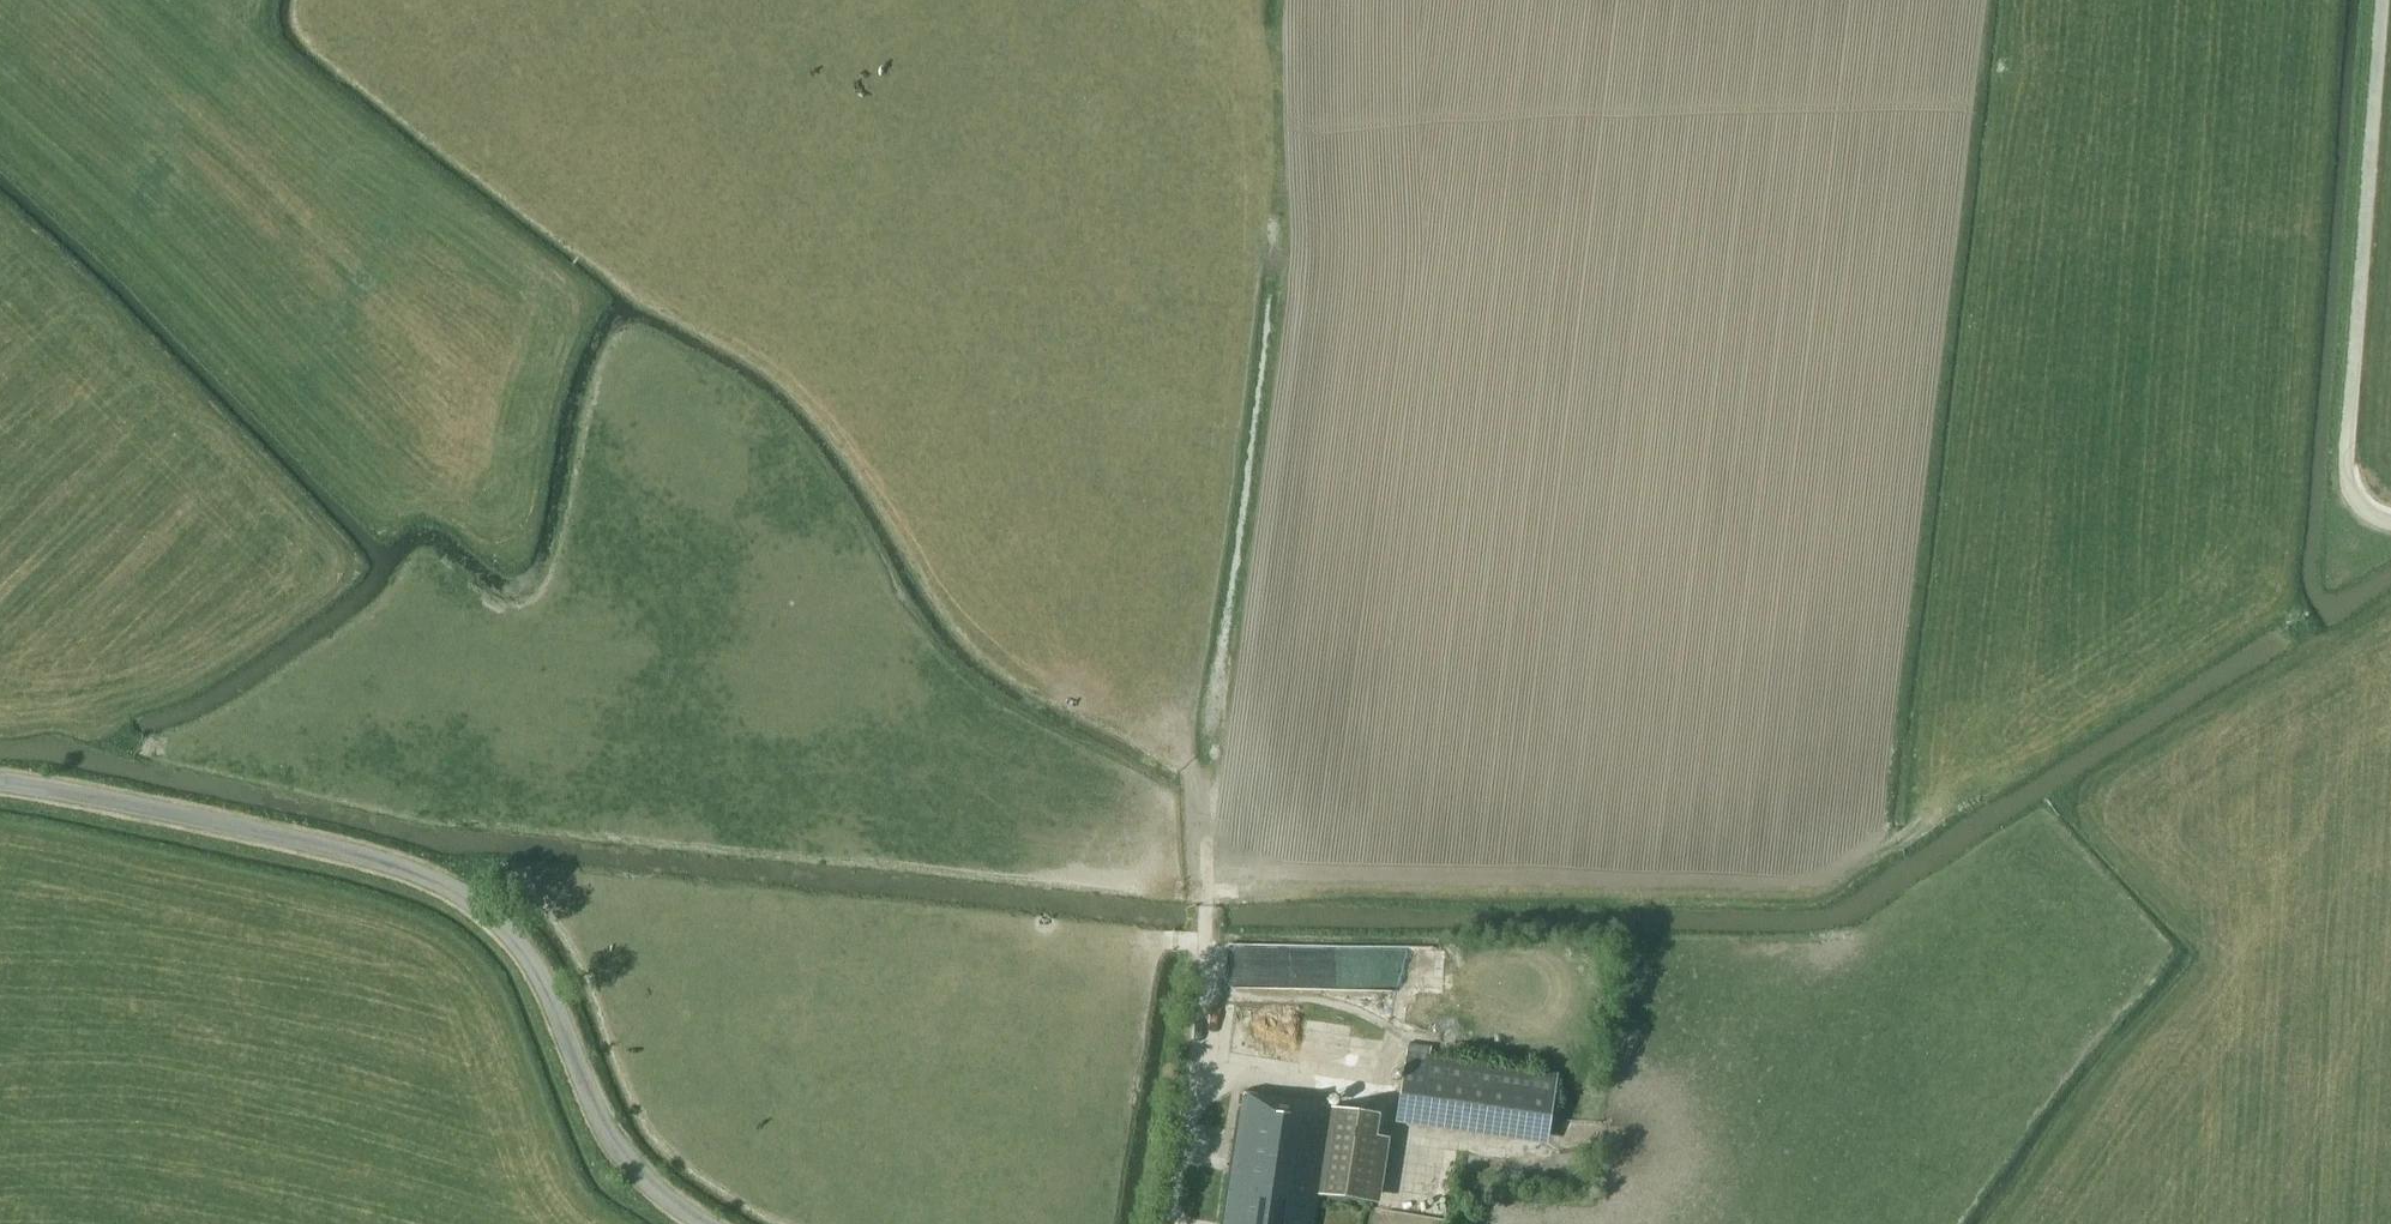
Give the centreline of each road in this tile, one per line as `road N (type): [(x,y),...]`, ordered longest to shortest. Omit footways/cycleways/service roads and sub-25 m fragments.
road 1 (tertiary): [(0,780),(364,855),(463,894),(522,944),(627,1164),(700,1223)]
road 2 (track): [(2390,520),(2352,495),(2344,462),(2381,0)]

